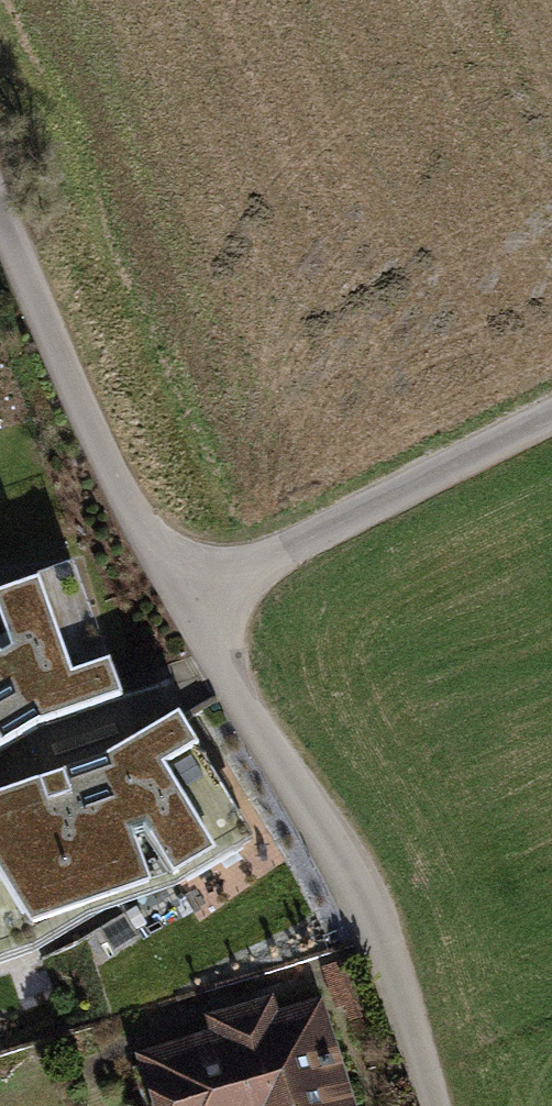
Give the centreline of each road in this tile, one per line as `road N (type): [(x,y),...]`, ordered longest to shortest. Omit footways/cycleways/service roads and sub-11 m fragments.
road 1 (residential): [(0,206),(192,613),(390,939),(443,1105)]
road 2 (track): [(192,613),(551,424)]

